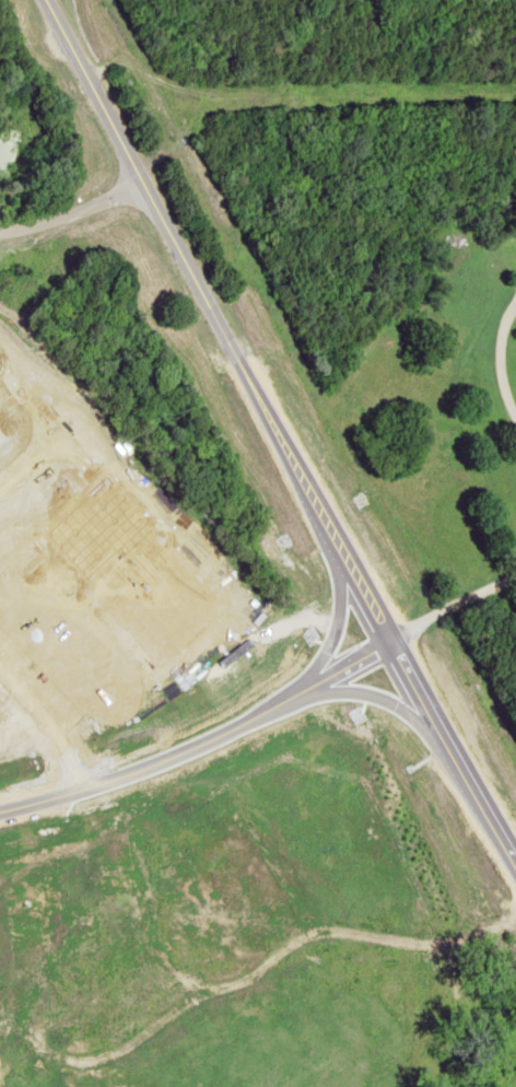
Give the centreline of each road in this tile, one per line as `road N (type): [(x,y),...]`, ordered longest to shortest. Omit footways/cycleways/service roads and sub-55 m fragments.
road 1 (secondary): [(515,858),(38,0)]
road 2 (residential): [(515,915),(488,927),(386,934),(236,974),(174,1030),(130,1055),(82,1061),(38,1050),(23,1031),(21,1007),(48,961),(54,931)]
road 3 (residential): [(137,184),(0,230)]

